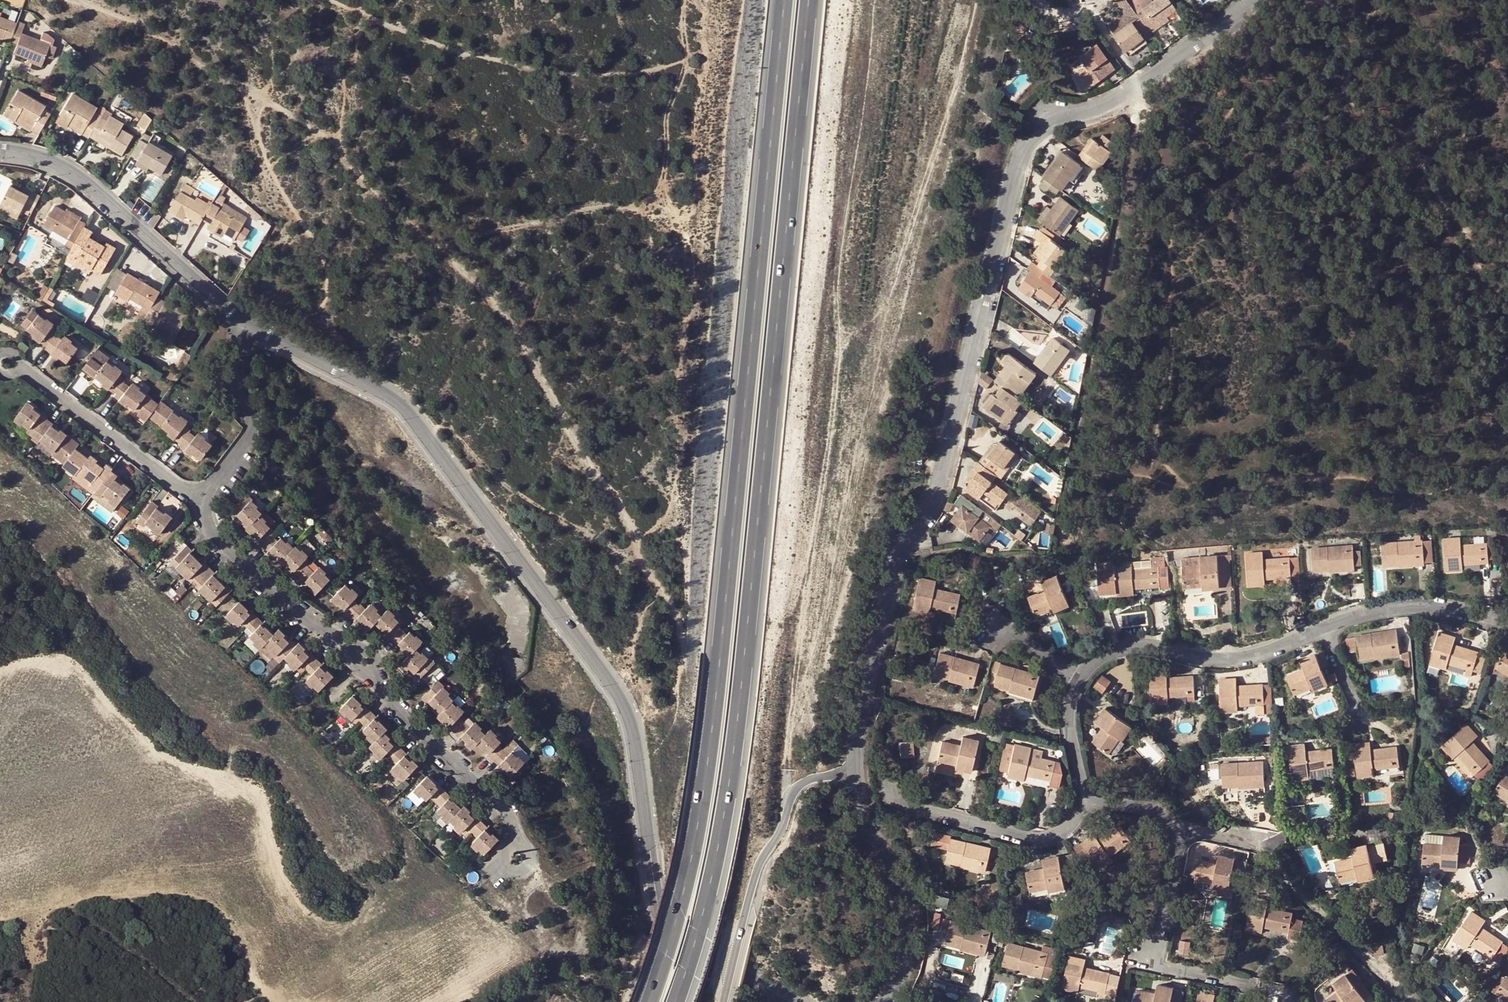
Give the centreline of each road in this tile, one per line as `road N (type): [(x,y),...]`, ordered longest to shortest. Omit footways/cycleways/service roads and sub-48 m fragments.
road 1 (trunk): [(789,0),(719,722),(682,902),(648,1001)]
road 2 (trunk): [(682,1001),(750,724),(818,0)]
road 3 (residential): [(862,769),(865,705),(887,601),(935,490),(1013,178),(1037,133),(1118,98),(1252,0)]
road 4 (residential): [(786,1001),(672,938),(655,894),(630,717),(397,401),(249,323)]
road 5 (track): [(787,793),(979,0)]
road 6 (track): [(266,101),(312,122),(344,149),(383,198),(449,247),(507,312),(548,377),(571,438),(636,534)]
road 7 (track): [(636,534),(650,531),(671,501),(695,276),(693,237),(661,175),(684,51)]
road 8 (residential): [(249,323),(87,181),(51,160),(0,150)]
road 9 (unclassified): [(862,769),(787,793),(724,1001)]
road 10 (residential): [(1283,989),(1161,967),(1149,957),(1147,937),(1173,824)]
road 11 (residential): [(1078,681),(1115,649),(1236,657),(1322,629)]
road 12 (residential): [(886,1001),(911,948),(908,913),(862,769)]
road 13 (residential): [(889,788),(893,810),(1005,841),(1069,831),(1081,803)]
road 14 (residential): [(202,495),(210,525),(267,591),(359,654)]
road 15 (residential): [(372,670),(449,764),(501,806),(514,844)]
road 16 (residential): [(202,495),(17,368)]
road 17 (residential): [(249,323),(238,366),(253,422),(244,446),(202,495)]
road 18 (residential): [(1322,629),(1383,607),(1453,609),(1507,623)]
road 19 (residential): [(1081,803),(1069,727),(1078,681)]

